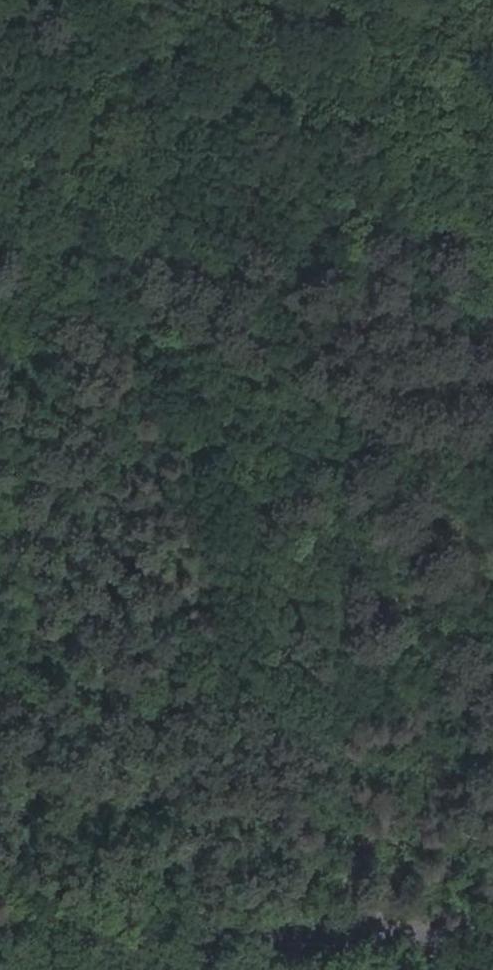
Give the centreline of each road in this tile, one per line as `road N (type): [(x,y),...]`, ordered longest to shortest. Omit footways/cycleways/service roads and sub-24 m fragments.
road 1 (unclassified): [(492,932),(0,948)]

